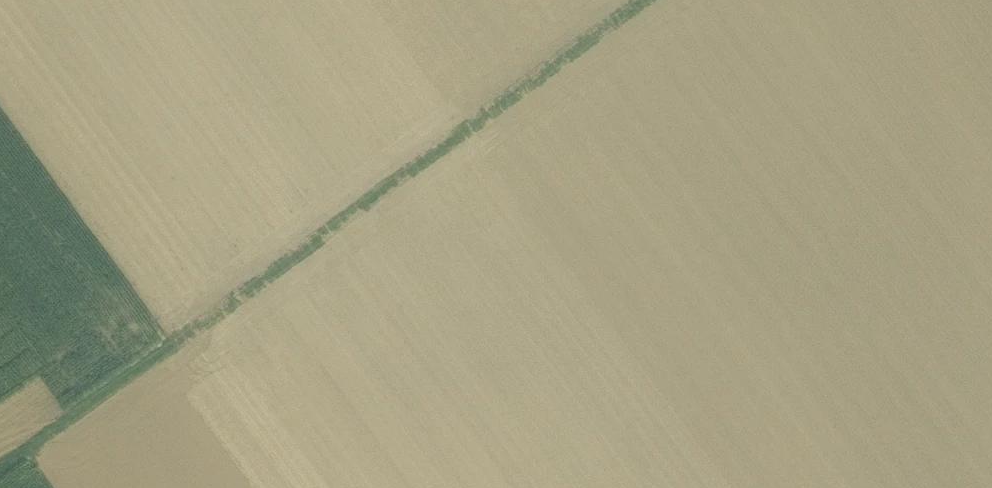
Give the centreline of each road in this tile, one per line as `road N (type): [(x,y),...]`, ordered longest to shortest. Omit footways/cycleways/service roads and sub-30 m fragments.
road 1 (track): [(0,471),(643,0)]

